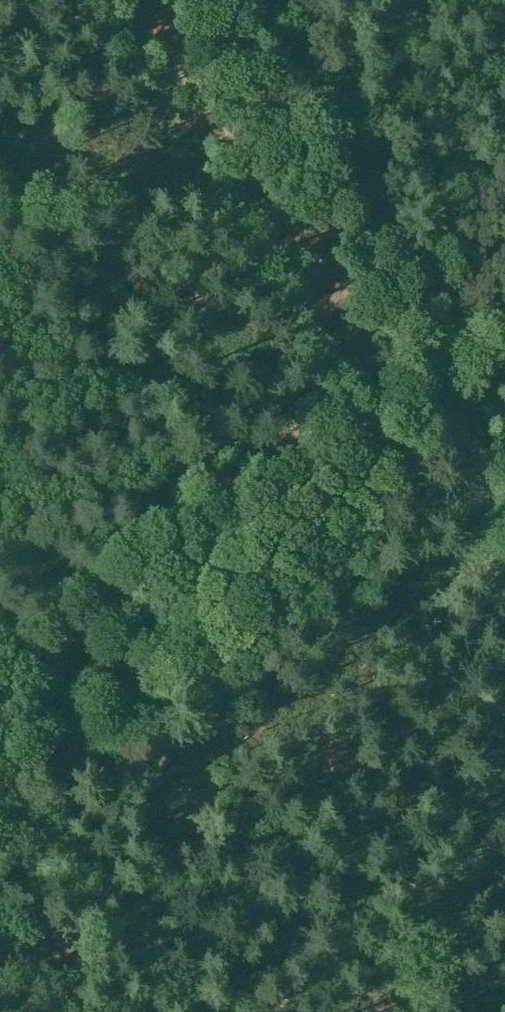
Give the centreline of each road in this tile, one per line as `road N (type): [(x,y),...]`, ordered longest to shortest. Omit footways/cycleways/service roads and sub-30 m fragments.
road 1 (track): [(0,761),(504,314)]
road 2 (track): [(0,842),(456,435)]
road 3 (unclassified): [(0,794),(441,403)]
road 4 (unclassified): [(441,403),(191,0)]
road 5 (track): [(441,403),(504,513)]

